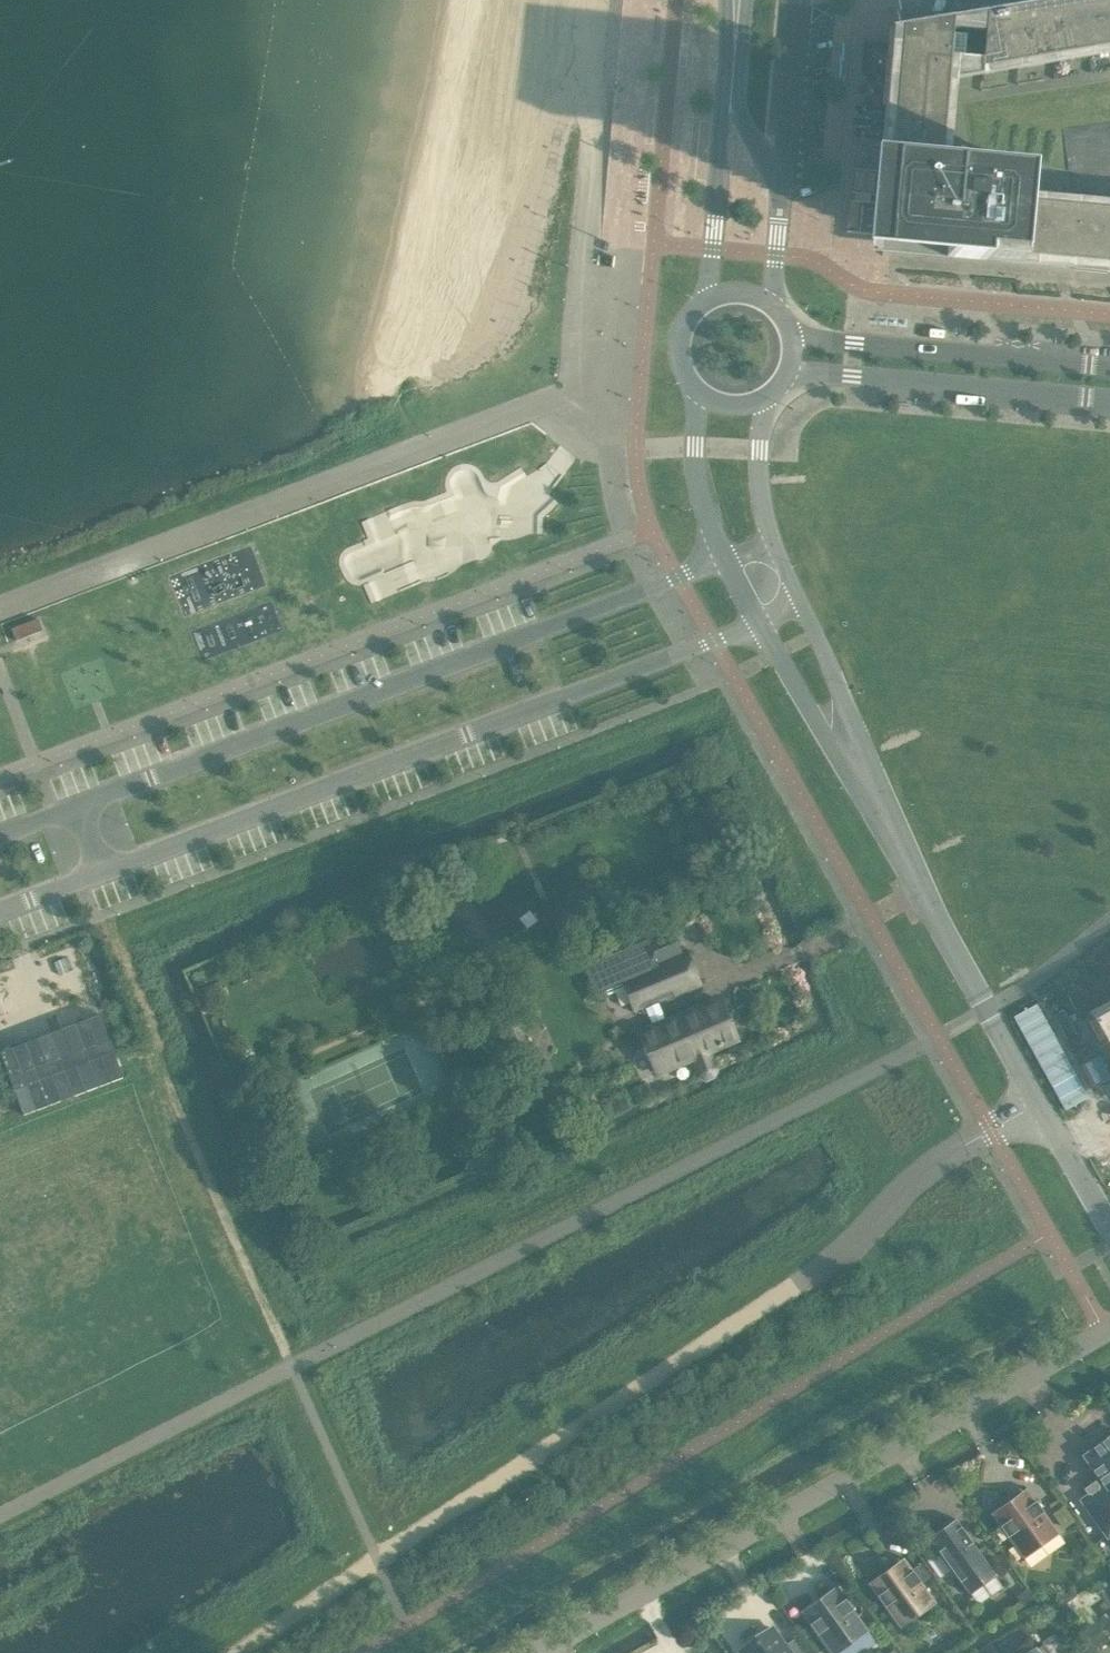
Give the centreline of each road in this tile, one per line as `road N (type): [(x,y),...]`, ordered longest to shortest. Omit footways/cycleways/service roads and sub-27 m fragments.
road 1 (residential): [(0,912),(759,625)]
road 2 (residential): [(724,563),(0,837)]
road 3 (track): [(234,1652),(795,1287)]
road 4 (residential): [(531,1652),(1109,1328)]
road 5 (unclassified): [(863,774),(1041,1104)]
road 6 (tertiary): [(791,368),(1109,398)]
road 7 (tertiary): [(1109,366),(793,337)]
road 8 (residential): [(795,1287),(839,1256),(948,1153),(1041,1104)]
road 9 (tertiary): [(725,0),(709,297)]
road 10 (tertiary): [(780,201),(738,103),(747,0)]
road 11 (residential): [(780,201),(799,0)]
road 12 (unclassified): [(759,625),(825,731),(863,774)]
road 13 (unclassified): [(863,774),(841,695),(803,608)]
road 14 (unclassified): [(696,392),(695,480),(724,563)]
road 15 (unclassified): [(773,545),(760,487),(760,403)]
road 16 (unclassified): [(1041,1104),(1109,1228)]

